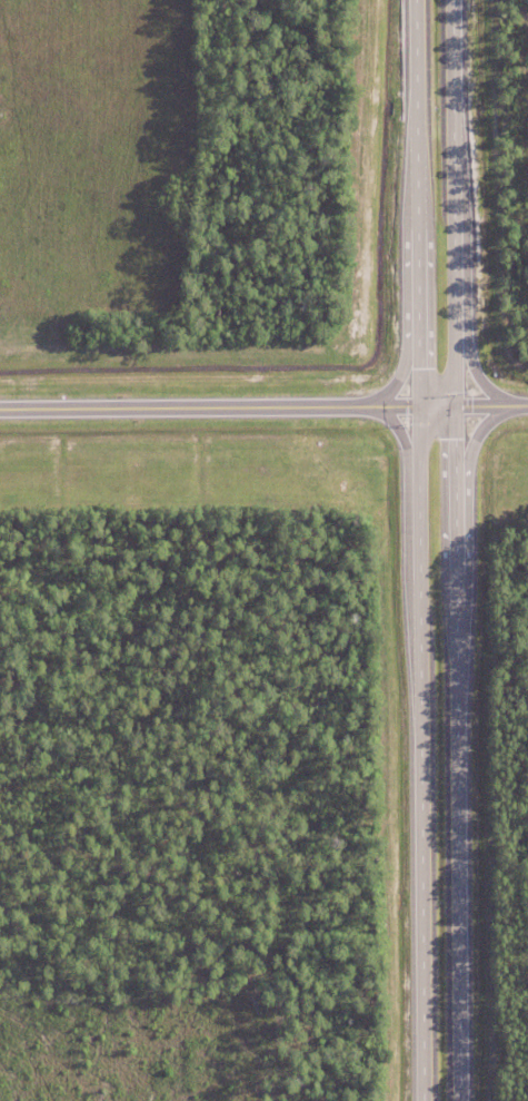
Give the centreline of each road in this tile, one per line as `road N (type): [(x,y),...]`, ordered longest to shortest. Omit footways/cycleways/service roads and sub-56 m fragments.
road 1 (tertiary): [(413,0),(421,1100)]
road 2 (tertiary): [(456,1100),(449,0)]
road 3 (residential): [(0,408),(527,405)]

